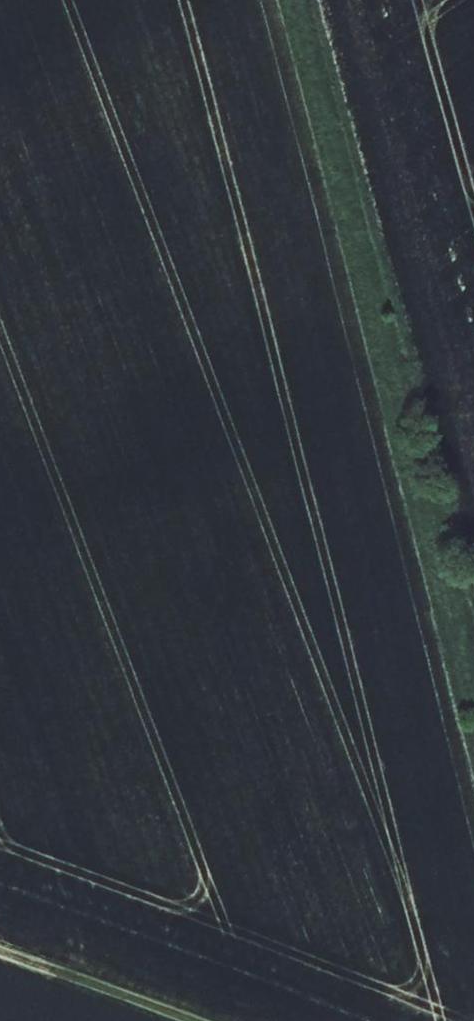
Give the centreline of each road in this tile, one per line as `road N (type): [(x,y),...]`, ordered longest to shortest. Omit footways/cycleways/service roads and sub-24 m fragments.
road 1 (track): [(0,954),(194,1020)]

